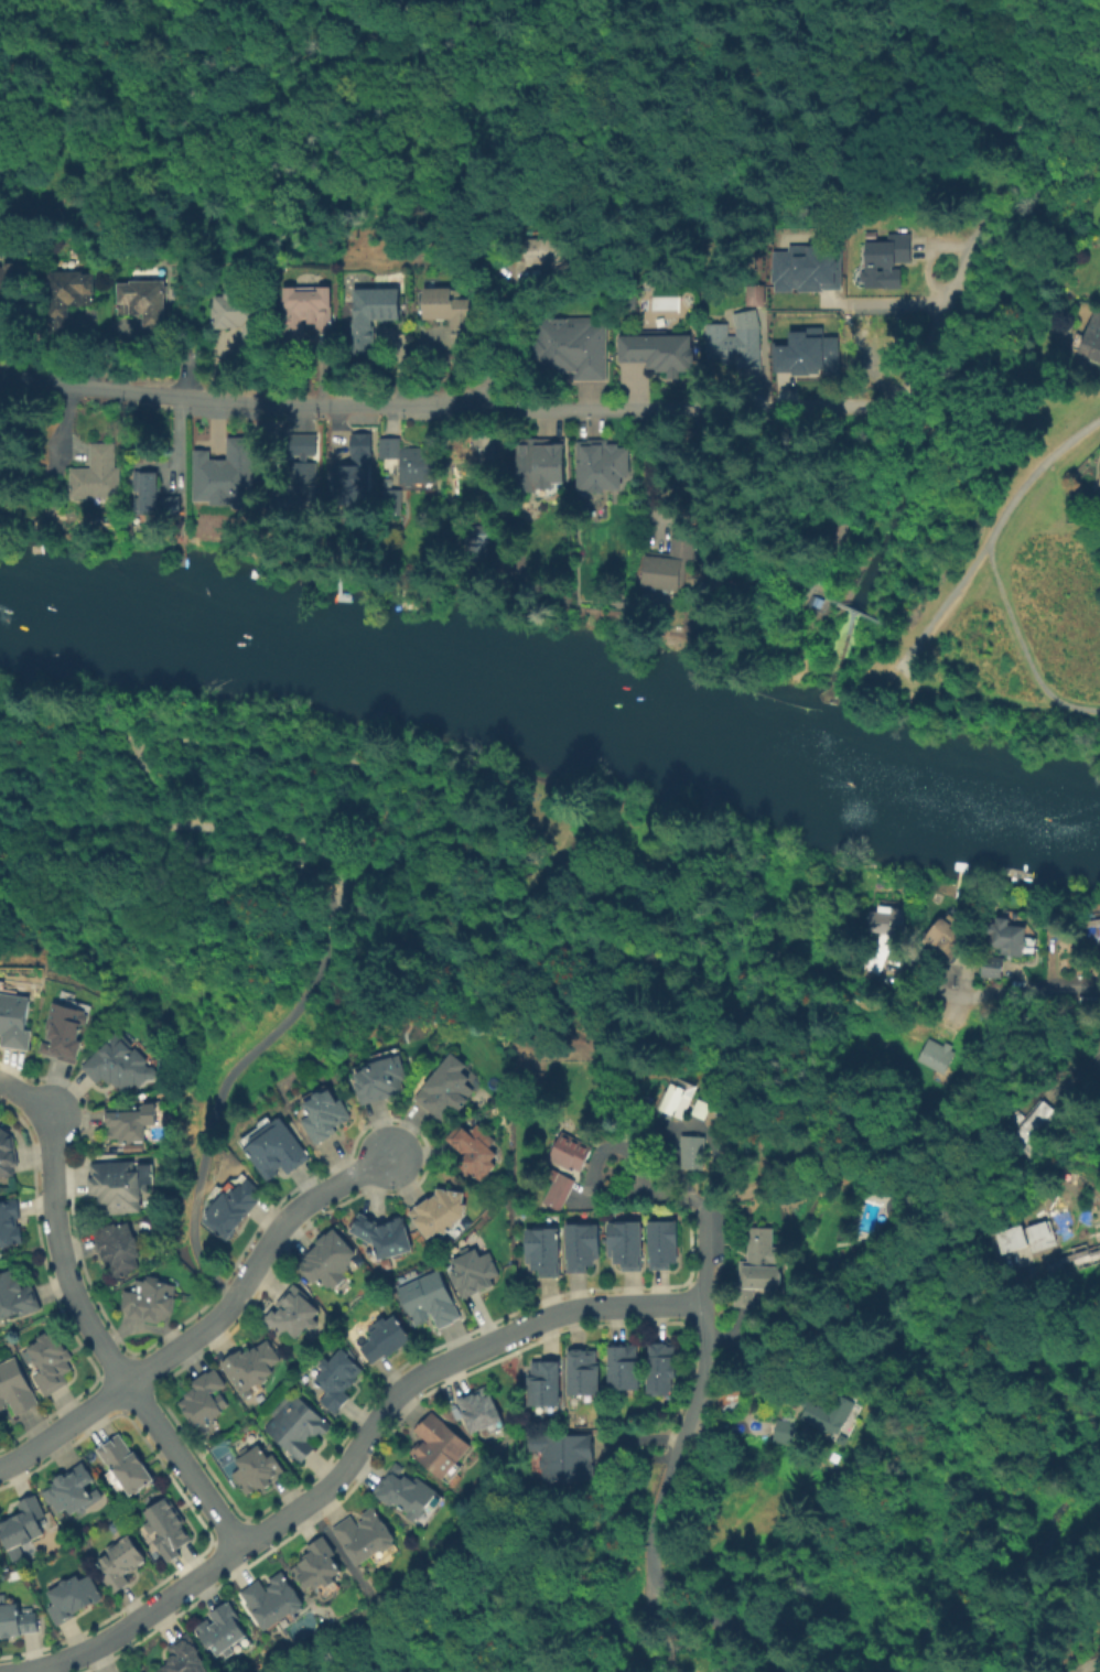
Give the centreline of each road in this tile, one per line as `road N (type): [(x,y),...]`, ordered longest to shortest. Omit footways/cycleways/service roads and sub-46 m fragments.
road 1 (residential): [(704,1301),(565,1310),(454,1351),(397,1391),(333,1479),(181,1592),(73,1655),(4,1671)]
road 2 (residential): [(0,1079),(36,1092),(53,1120),(64,1259),(78,1302),(237,1543)]
road 3 (residential): [(493,406),(229,404),(0,378)]
road 4 (residential): [(893,407),(493,406)]
road 5 (residential): [(130,1380),(235,1303),(290,1211),(389,1153)]
road 6 (residential): [(807,1671),(765,1637),(651,1579),(647,1546),(680,1449)]
road 7 (residential): [(680,1449),(708,1370),(707,1201)]
road 8 (residential): [(493,406),(496,208)]
road 9 (residential): [(927,979),(977,989),(1099,985)]
road 10 (residential): [(0,1469),(130,1380)]

